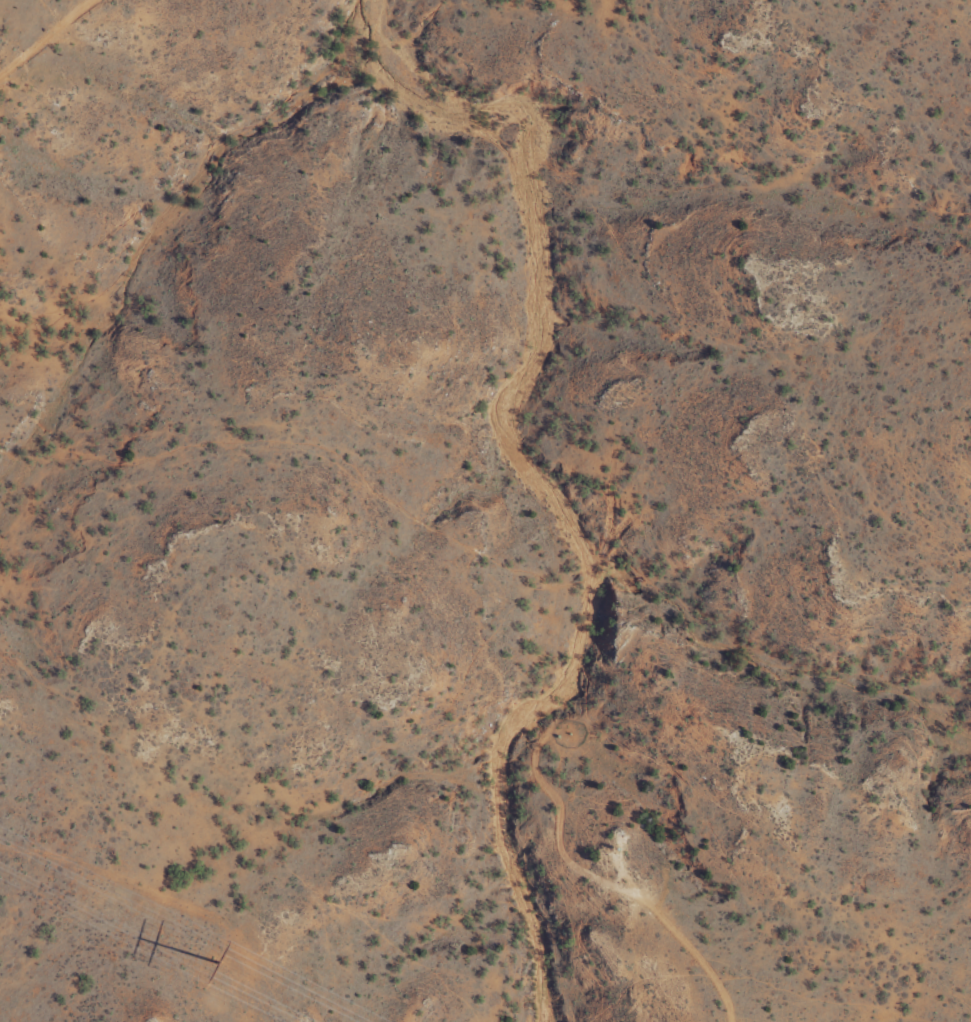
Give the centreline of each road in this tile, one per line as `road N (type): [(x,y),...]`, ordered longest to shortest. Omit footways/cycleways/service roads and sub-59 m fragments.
road 1 (residential): [(0,77),(98,0)]

